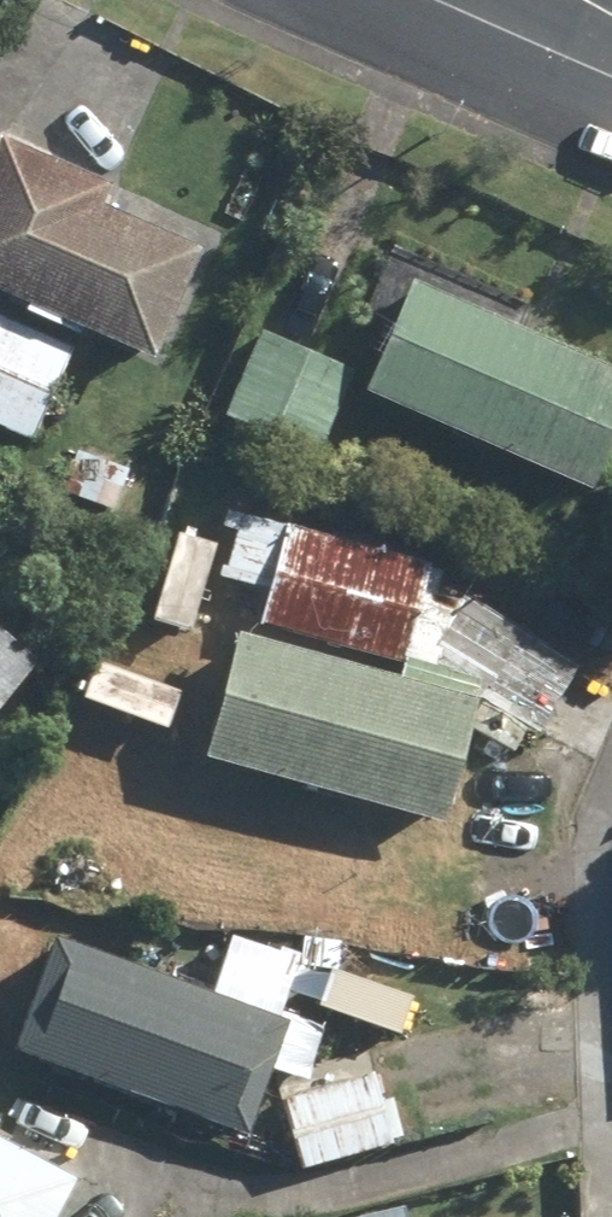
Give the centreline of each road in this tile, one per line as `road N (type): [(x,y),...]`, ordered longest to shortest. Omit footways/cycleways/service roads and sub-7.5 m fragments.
road 1 (residential): [(452,0),(611,75)]

